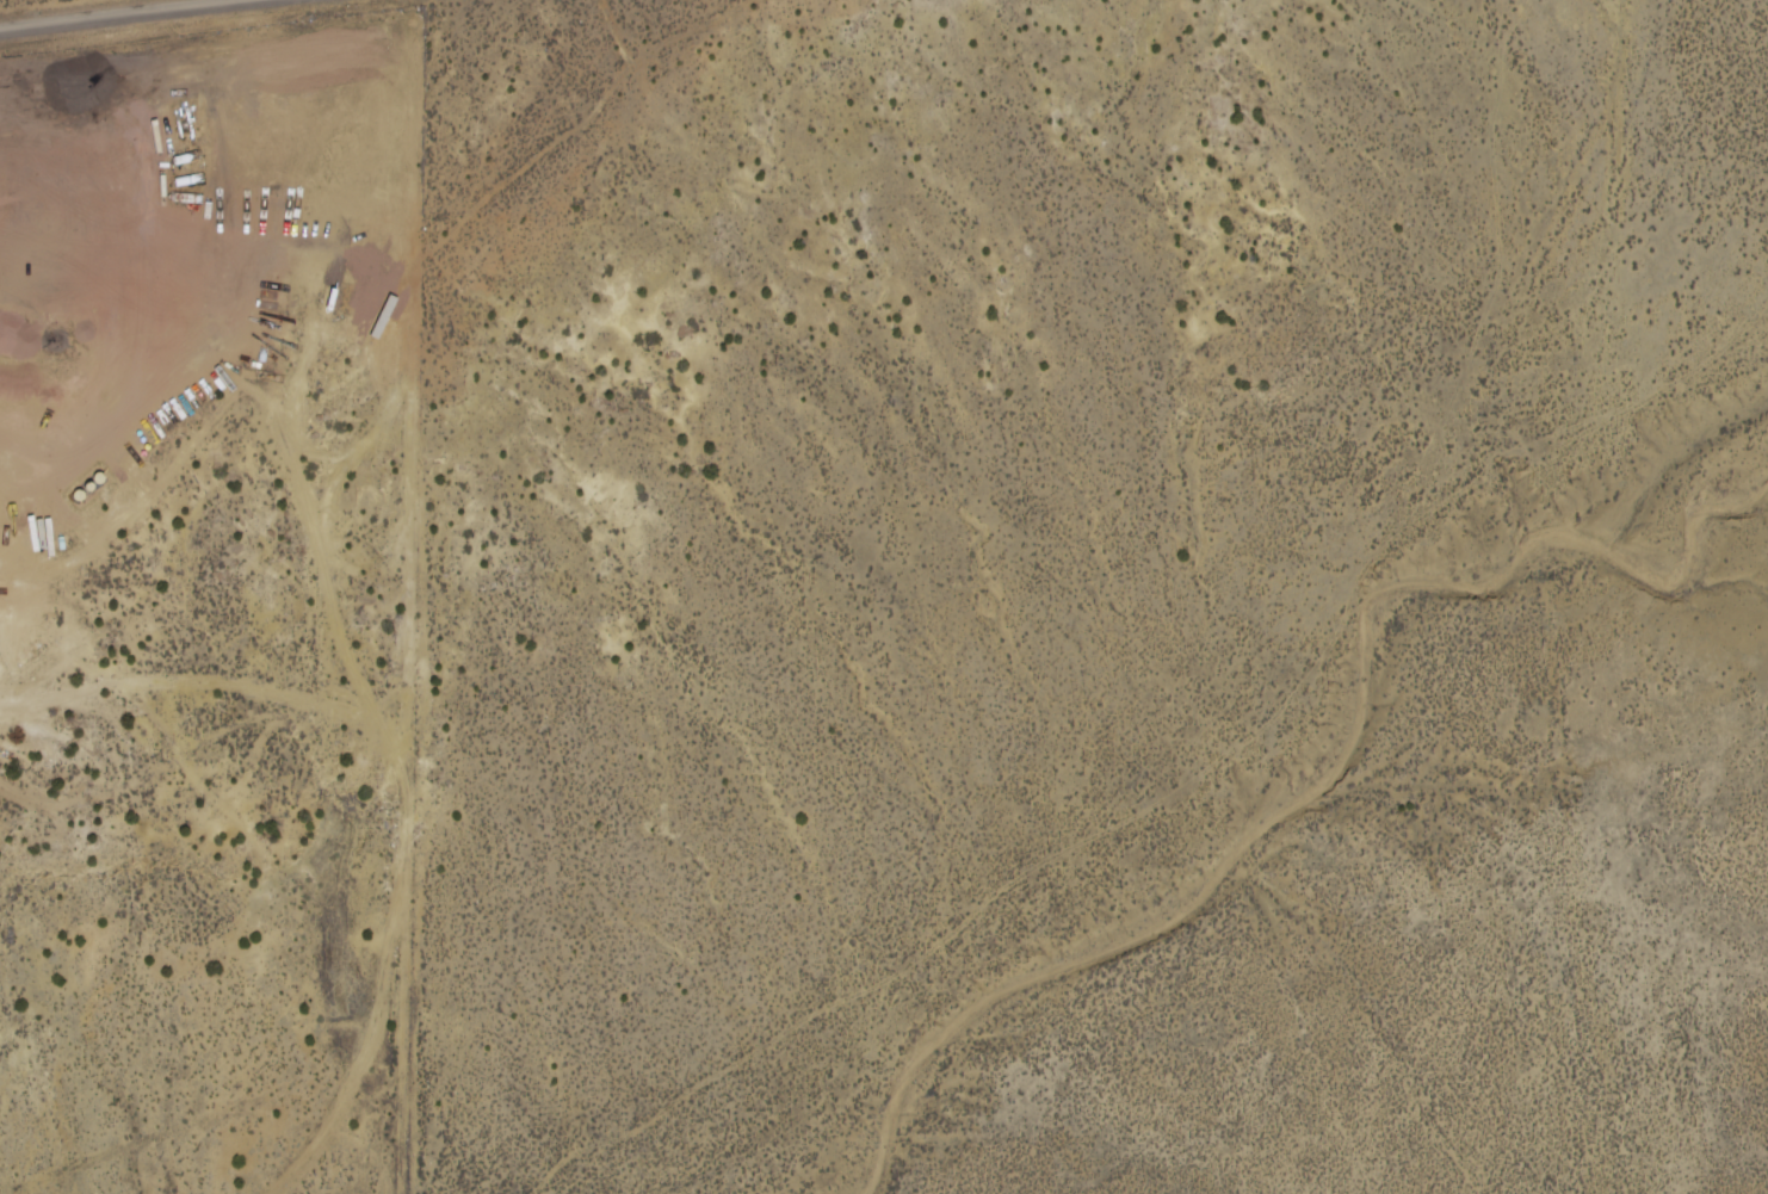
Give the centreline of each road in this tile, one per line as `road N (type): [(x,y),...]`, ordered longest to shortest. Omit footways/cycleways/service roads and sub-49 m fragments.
road 1 (tertiary): [(254,0),(0,32)]

